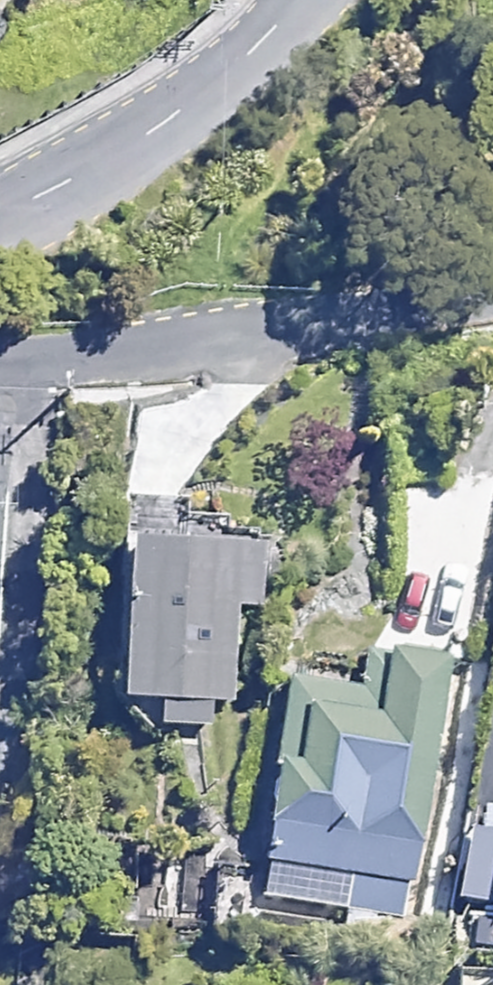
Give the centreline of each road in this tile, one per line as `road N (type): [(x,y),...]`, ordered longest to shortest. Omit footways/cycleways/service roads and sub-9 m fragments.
road 1 (residential): [(492,299),(223,339),(0,360)]
road 2 (residential): [(270,0),(226,63),(100,159),(0,196)]

